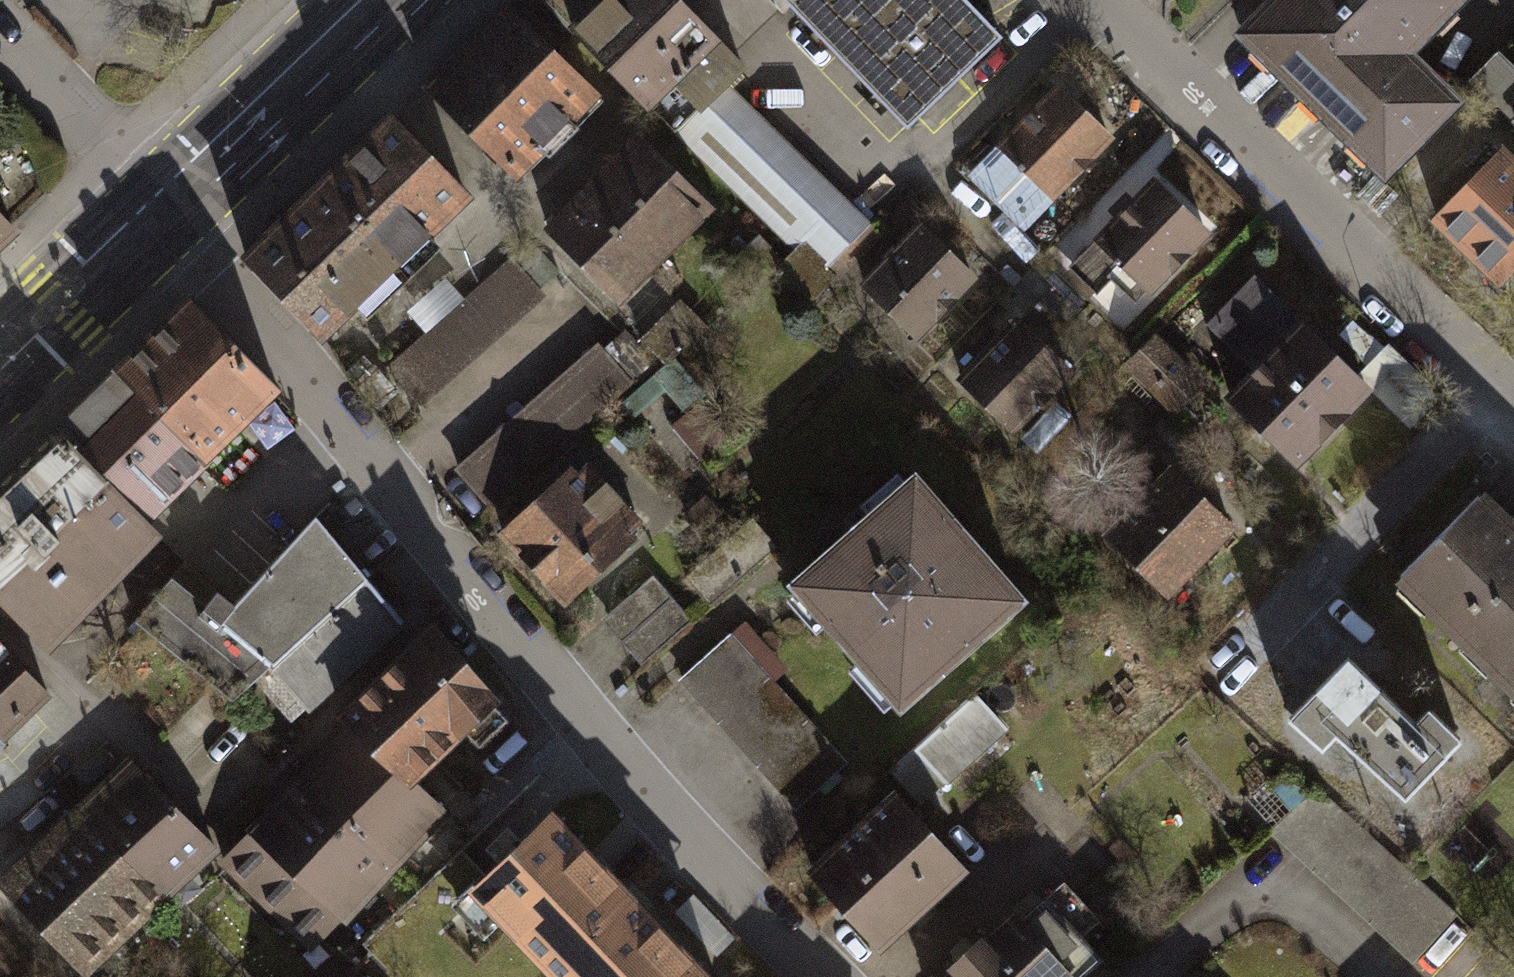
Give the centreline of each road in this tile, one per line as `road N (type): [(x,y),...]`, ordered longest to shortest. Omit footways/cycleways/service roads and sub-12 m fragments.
road 1 (residential): [(163,201),(342,411),(565,700),(833,976)]
road 2 (residential): [(1096,0),(1513,394)]
road 3 (primary): [(370,0),(163,201)]
road 4 (residential): [(0,27),(163,201)]
road 5 (primary): [(163,201),(0,358)]

